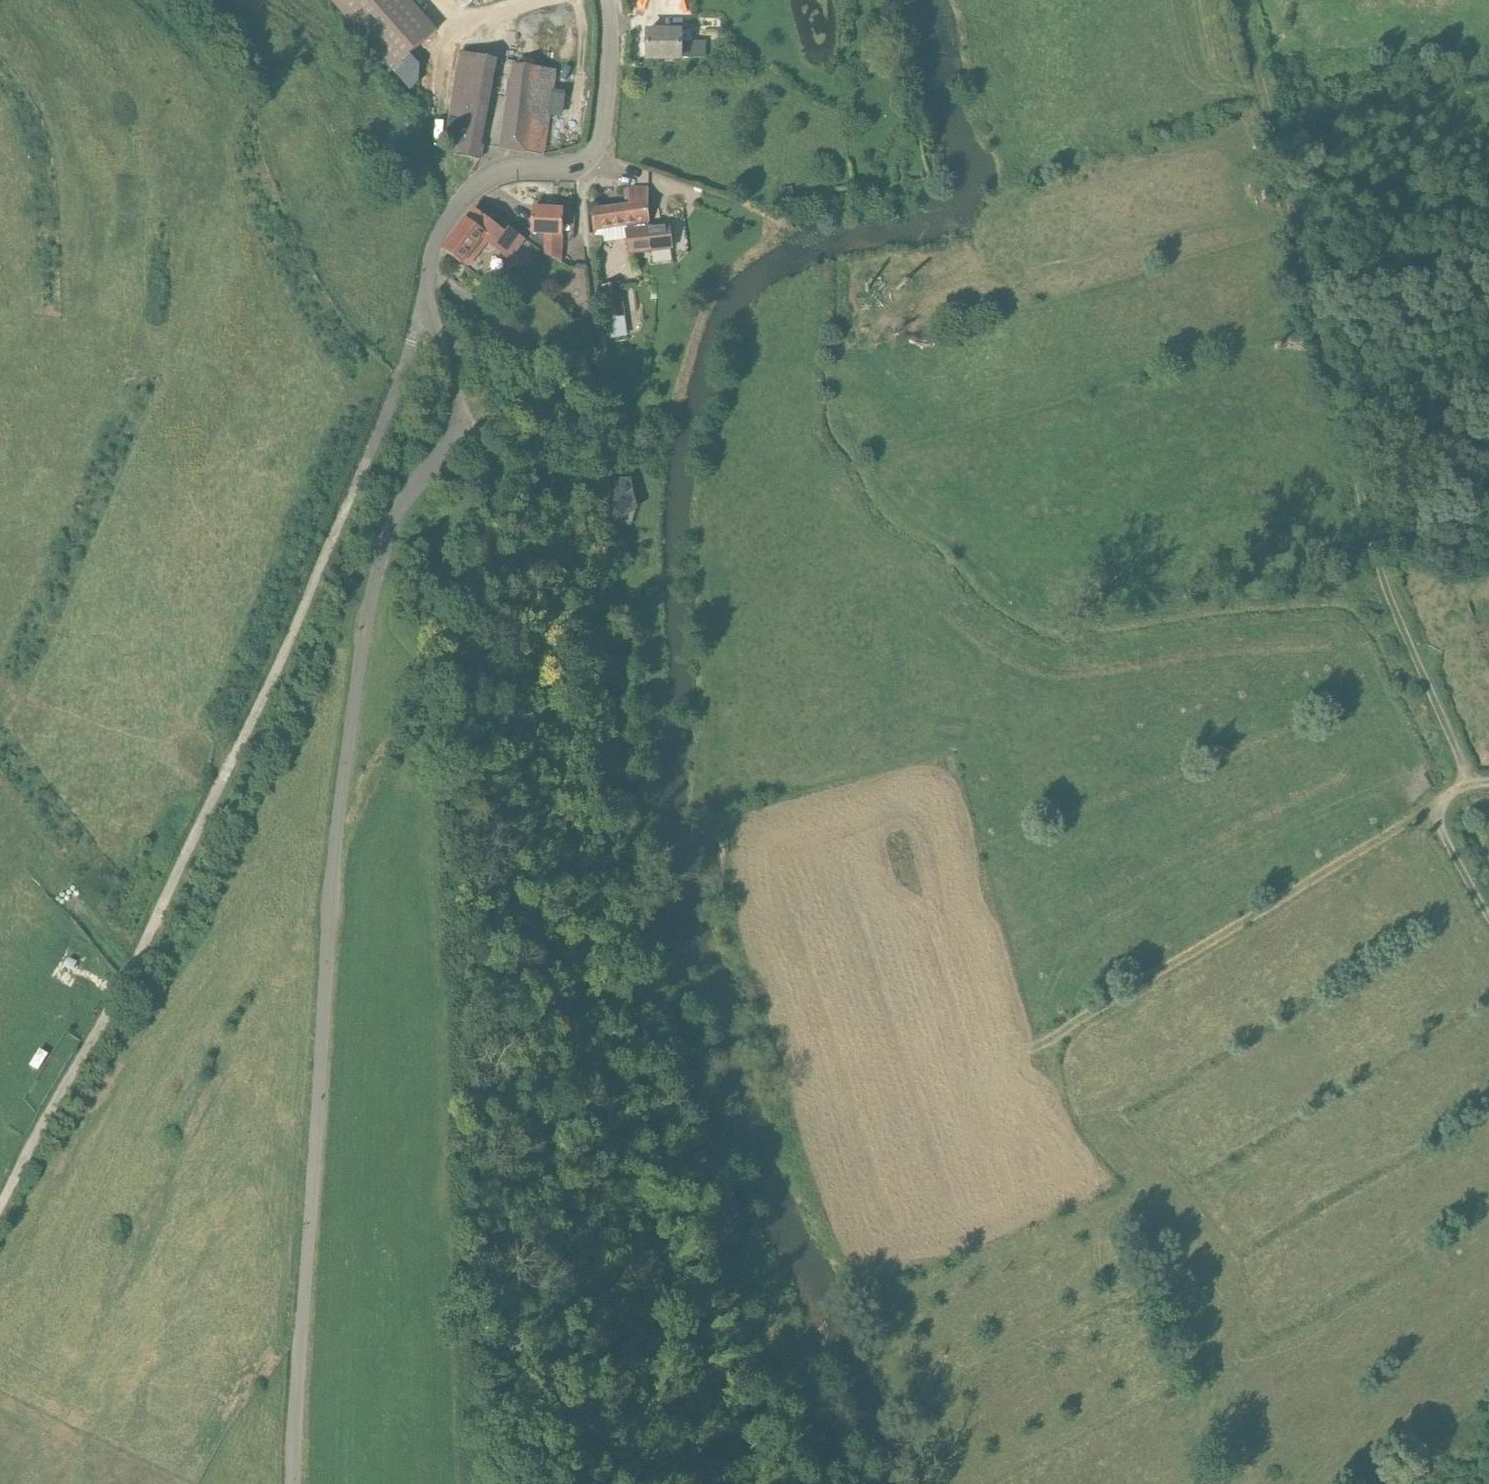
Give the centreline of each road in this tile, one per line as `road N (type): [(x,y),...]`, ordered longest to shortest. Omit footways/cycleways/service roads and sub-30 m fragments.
road 1 (track): [(401,372),(264,697),(135,964),(0,1203)]
road 2 (residential): [(370,606),(331,894),(293,1483)]
road 3 (track): [(1436,806),(1059,1036)]
road 4 (unclassified): [(424,297),(459,410),(446,449),(400,511),(370,606)]
road 5 (unclassified): [(603,107),(594,151),(580,165),(493,176),(462,198),(436,241),(424,297)]
road 6 (track): [(1378,566),(1470,786)]
road 7 (track): [(1436,806),(1488,916)]

